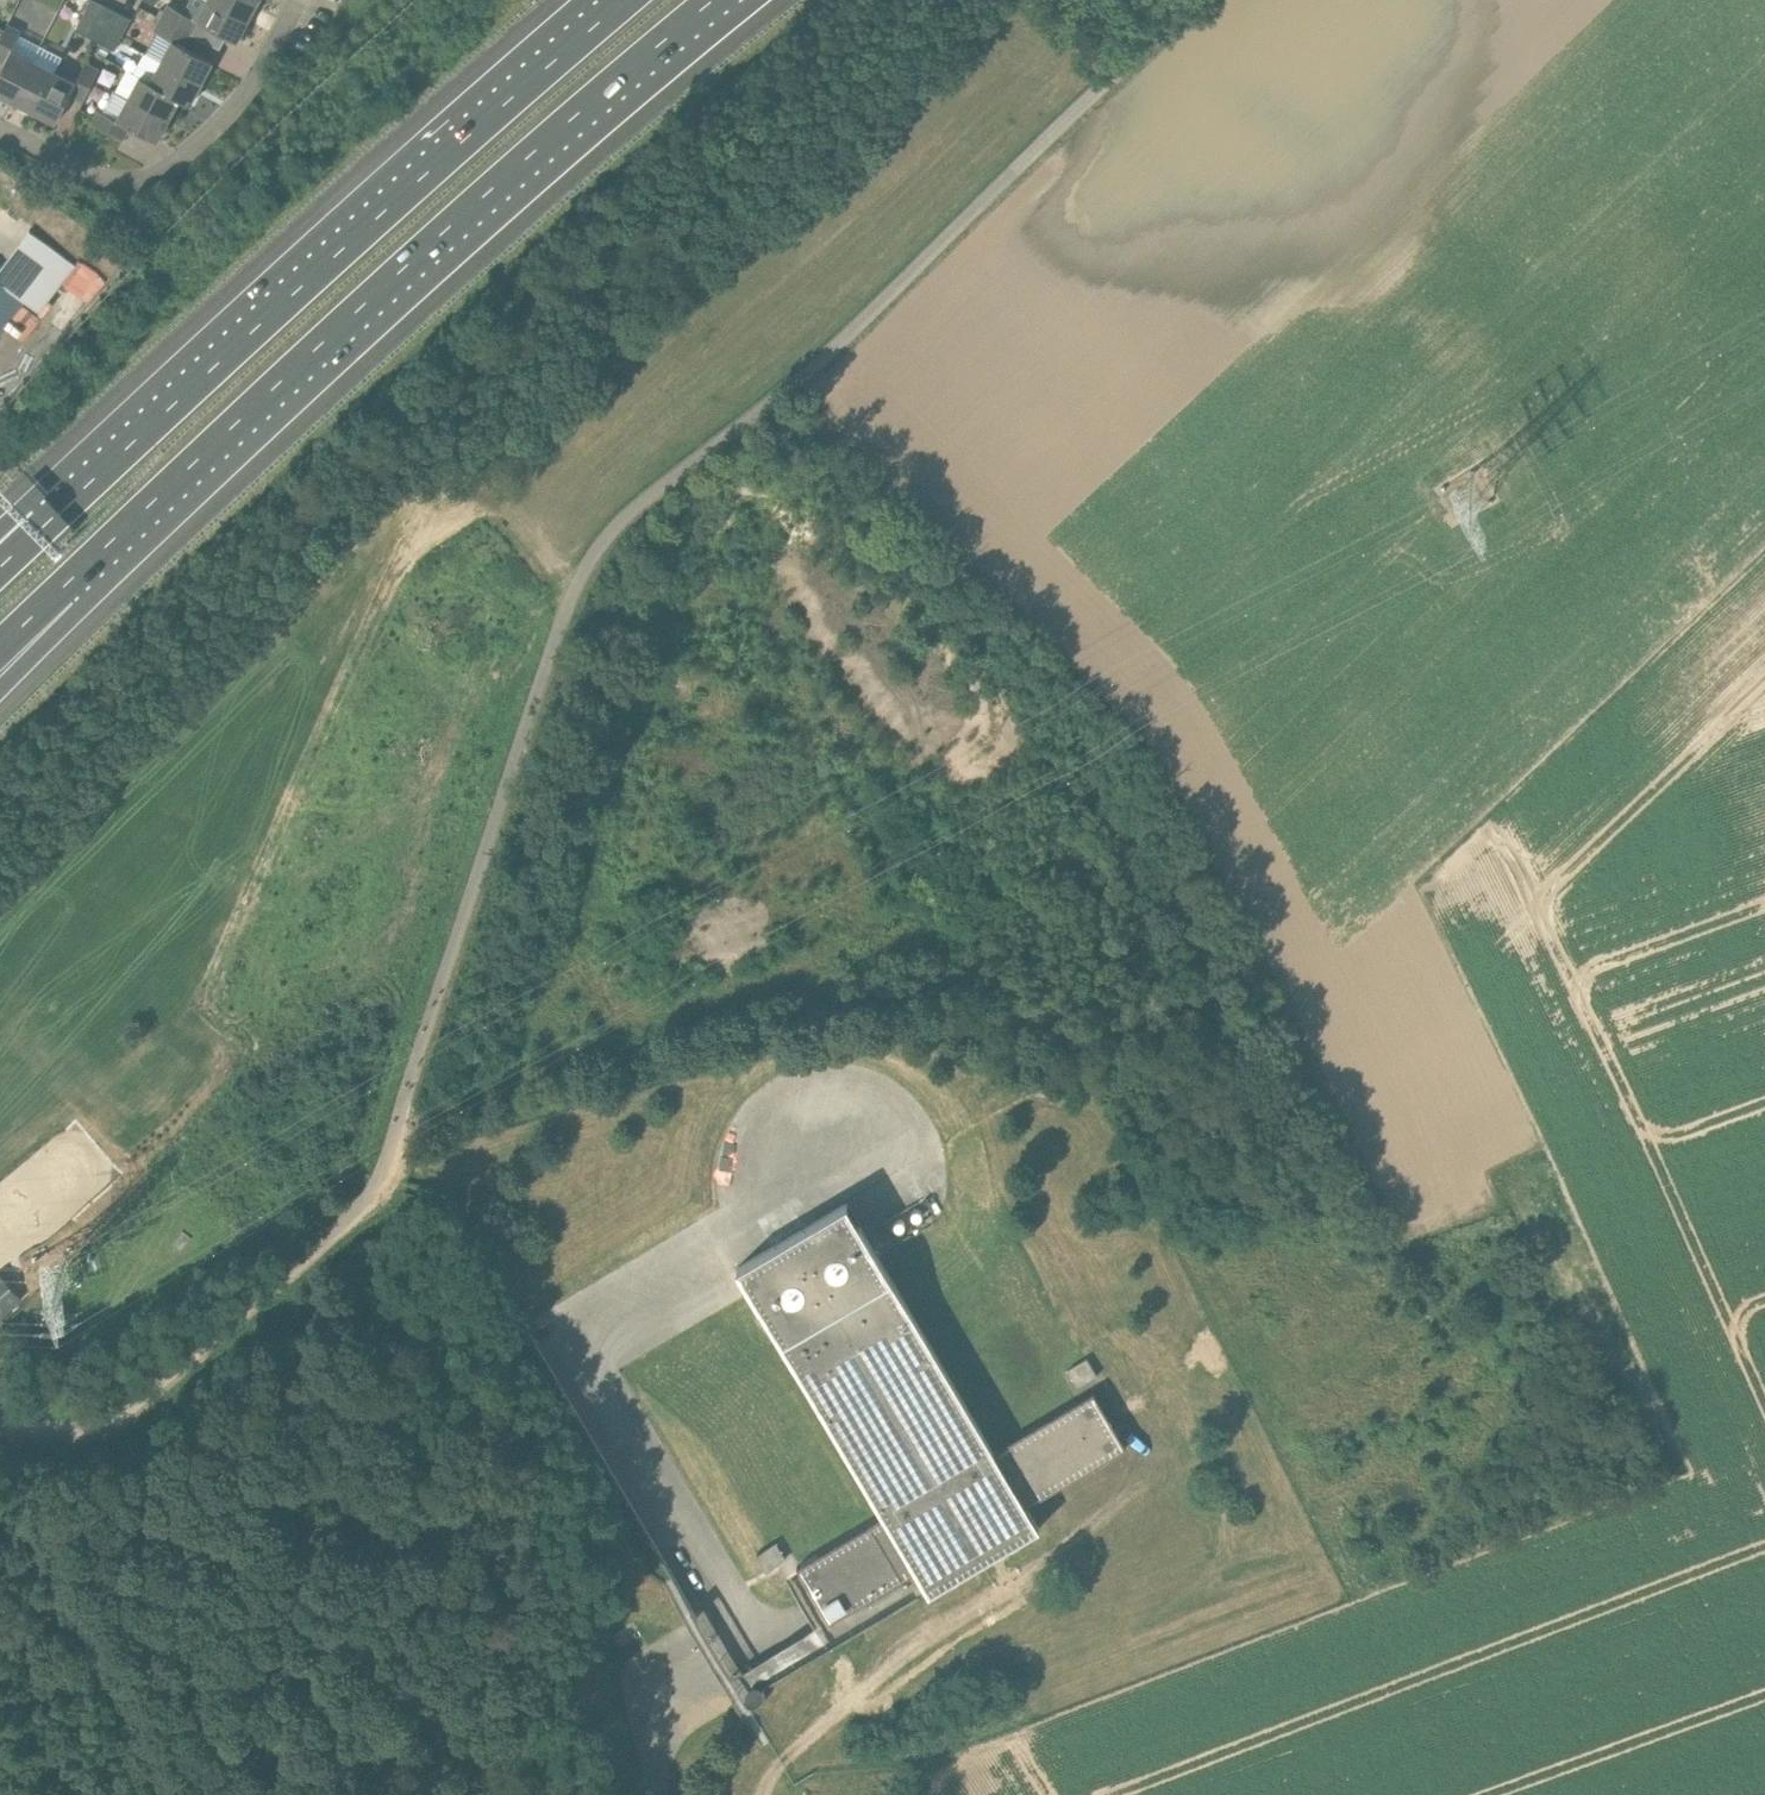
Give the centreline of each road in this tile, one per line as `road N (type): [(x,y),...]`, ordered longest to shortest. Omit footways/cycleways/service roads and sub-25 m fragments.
road 1 (unclassified): [(0,1422),(72,1428),(115,1418),(373,1191),(542,677),(602,543),(816,365),(1198,0)]
road 2 (motorway): [(60,590),(400,272),(715,0)]
road 3 (motorway): [(624,0),(347,241),(49,519)]
road 4 (track): [(762,1794),(791,1751),(901,1658),(1080,1537)]
road 5 (residential): [(0,124),(122,183),(152,184),(189,168),(300,0)]

